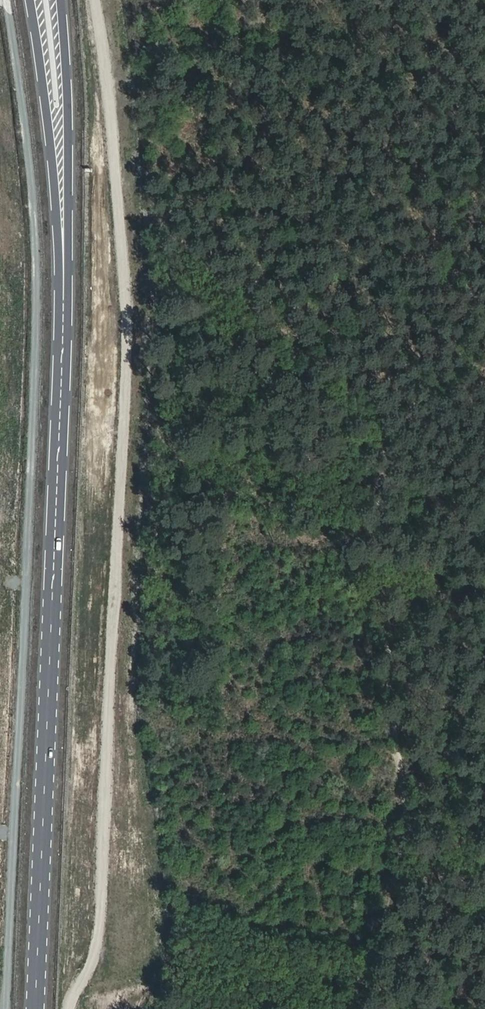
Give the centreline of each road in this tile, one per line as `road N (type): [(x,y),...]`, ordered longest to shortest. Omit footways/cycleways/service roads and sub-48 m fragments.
road 1 (track): [(10,0),(34,174),(39,287),(9,1008)]
road 2 (primary): [(38,1008),(66,251)]
road 3 (track): [(484,382),(350,383),(326,373),(165,222)]
road 4 (primary): [(33,0),(66,251)]
road 5 (primary): [(66,251),(62,0)]

